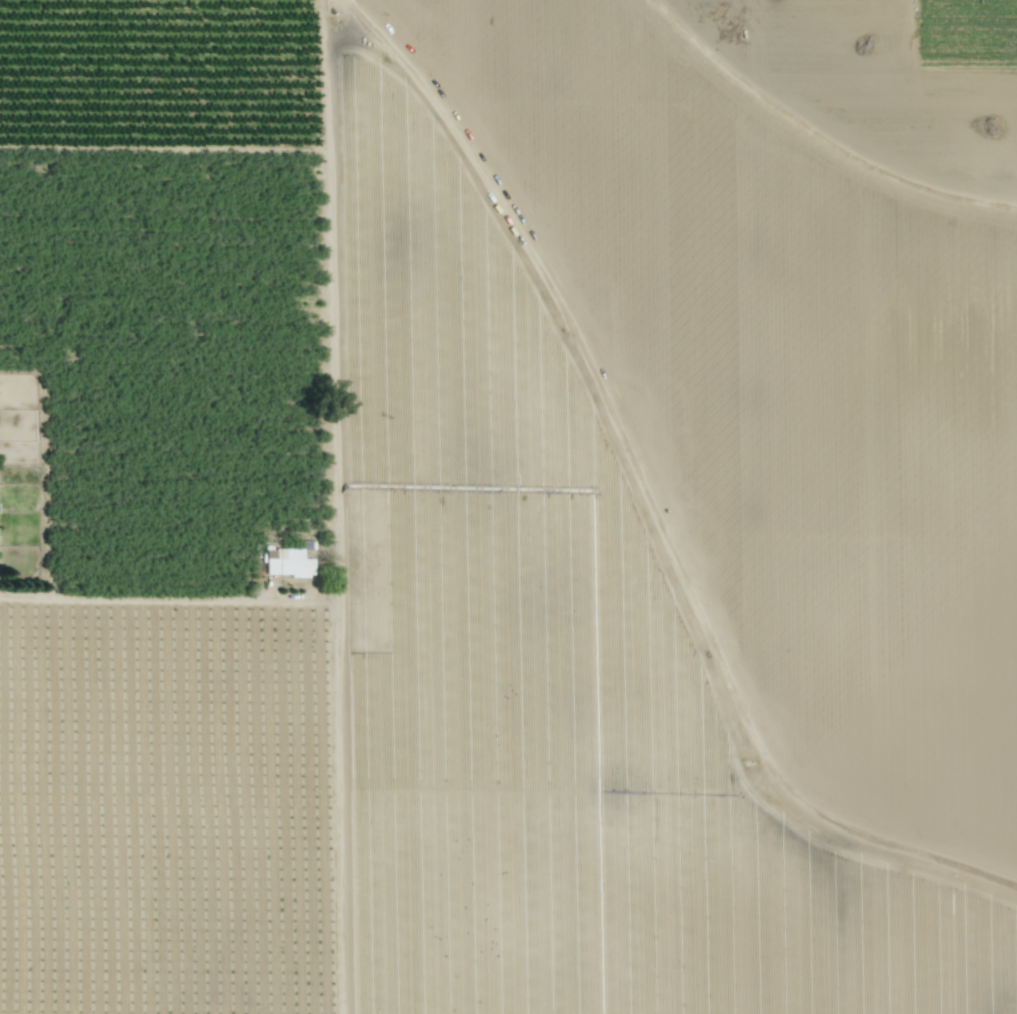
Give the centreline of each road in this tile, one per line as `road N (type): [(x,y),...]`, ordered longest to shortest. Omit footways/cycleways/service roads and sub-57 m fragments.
road 1 (residential): [(0,597),(342,605)]

